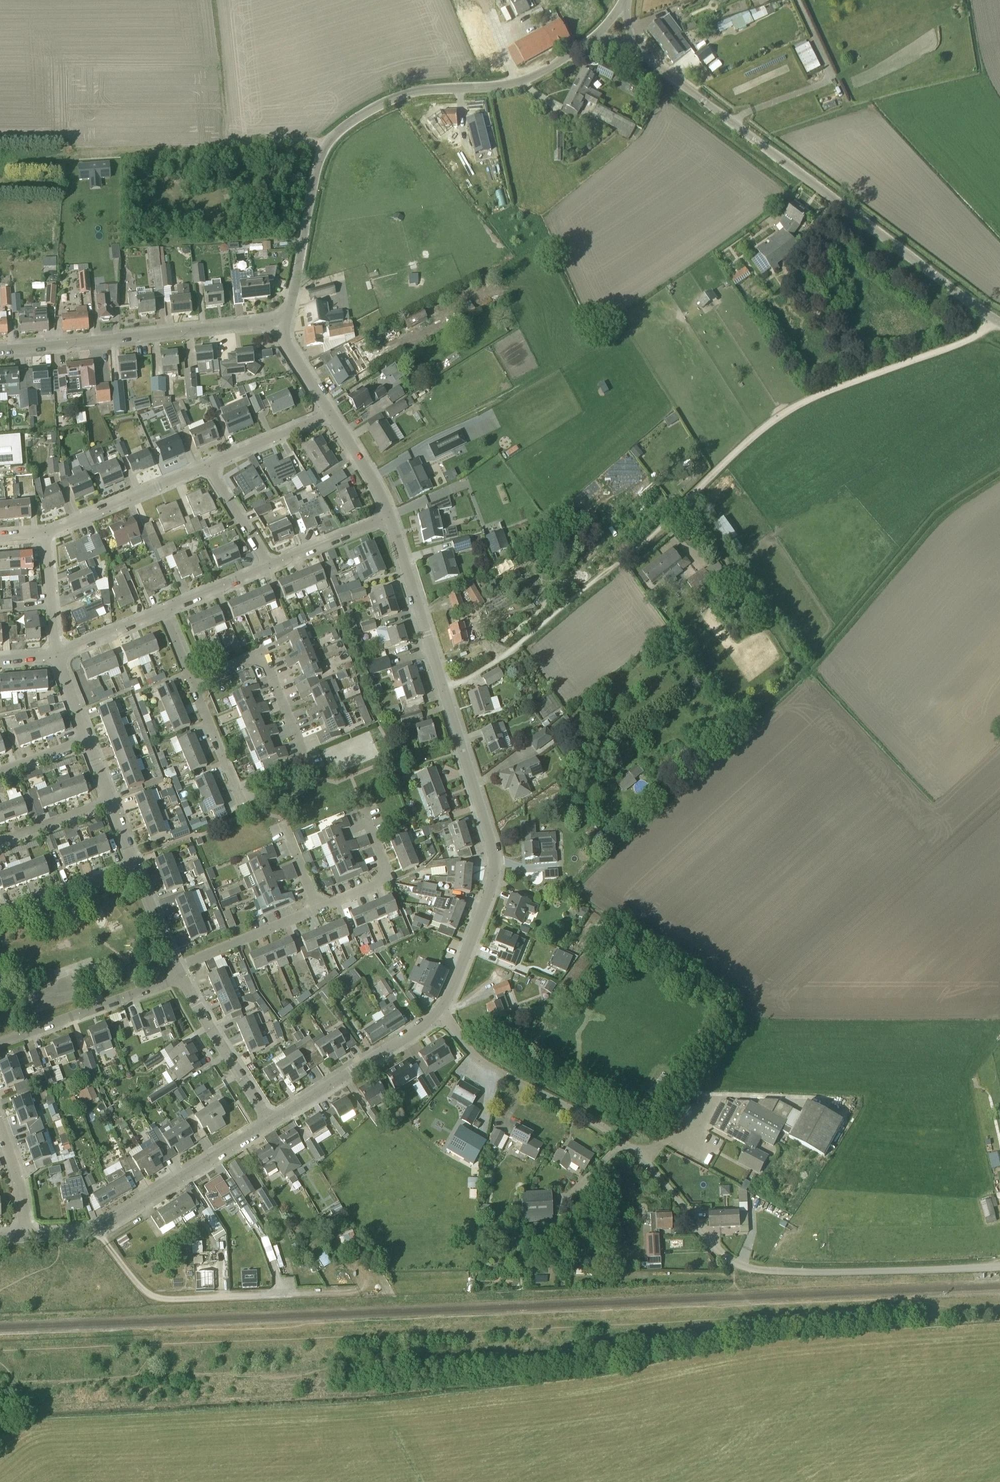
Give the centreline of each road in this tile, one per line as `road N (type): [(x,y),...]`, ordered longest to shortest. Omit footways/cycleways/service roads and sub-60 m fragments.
road 1 (track): [(444,690),(490,665),(642,546),(785,416),(966,342),(993,320)]
road 2 (unclassified): [(440,1015),(477,1059),(626,1140),(717,1250),(746,1269),(999,1265)]
road 3 (residential): [(440,1015),(491,885),(492,848),(390,519)]
road 4 (unclassified): [(274,322),(289,310),(320,156),(331,138),(412,92),(526,79),(594,36)]
road 5 (unclassified): [(999,323),(633,44)]
road 6 (residential): [(0,347),(274,322)]
road 7 (residential): [(25,1236),(95,1229),(270,1123)]
road 8 (residential): [(270,1123),(440,1015)]
road 9 (residential): [(310,767),(259,652),(191,680)]
road 10 (residential): [(0,1041),(179,977)]
road 11 (residential): [(45,533),(204,461)]
road 12 (residential): [(270,1123),(179,977)]
road 13 (residential): [(317,909),(390,879),(362,810)]
road 14 (residential): [(175,967),(317,909)]
road 15 (residential): [(0,912),(133,864)]
road 16 (residential): [(204,461),(331,410)]
road 17 (residential): [(241,800),(191,680)]
road 18 (residential): [(269,566),(390,519)]
road 19 (residential): [(390,519),(331,410)]
road 20 (residential): [(57,656),(45,533)]
road 21 (residential): [(269,566),(204,461)]

